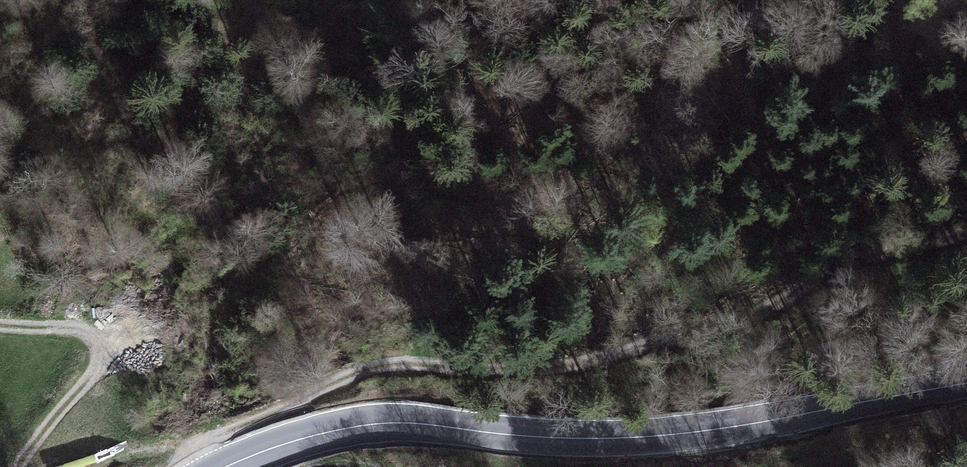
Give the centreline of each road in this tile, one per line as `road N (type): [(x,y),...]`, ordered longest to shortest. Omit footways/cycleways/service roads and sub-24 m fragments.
road 1 (track): [(178,455),(380,365),(560,366),(727,326),(875,251),(966,232)]
road 2 (primary): [(966,385),(679,433),(545,437),(374,425),(303,439),(227,466)]
road 3 (track): [(17,466),(104,353),(95,333),(81,328),(0,326)]

